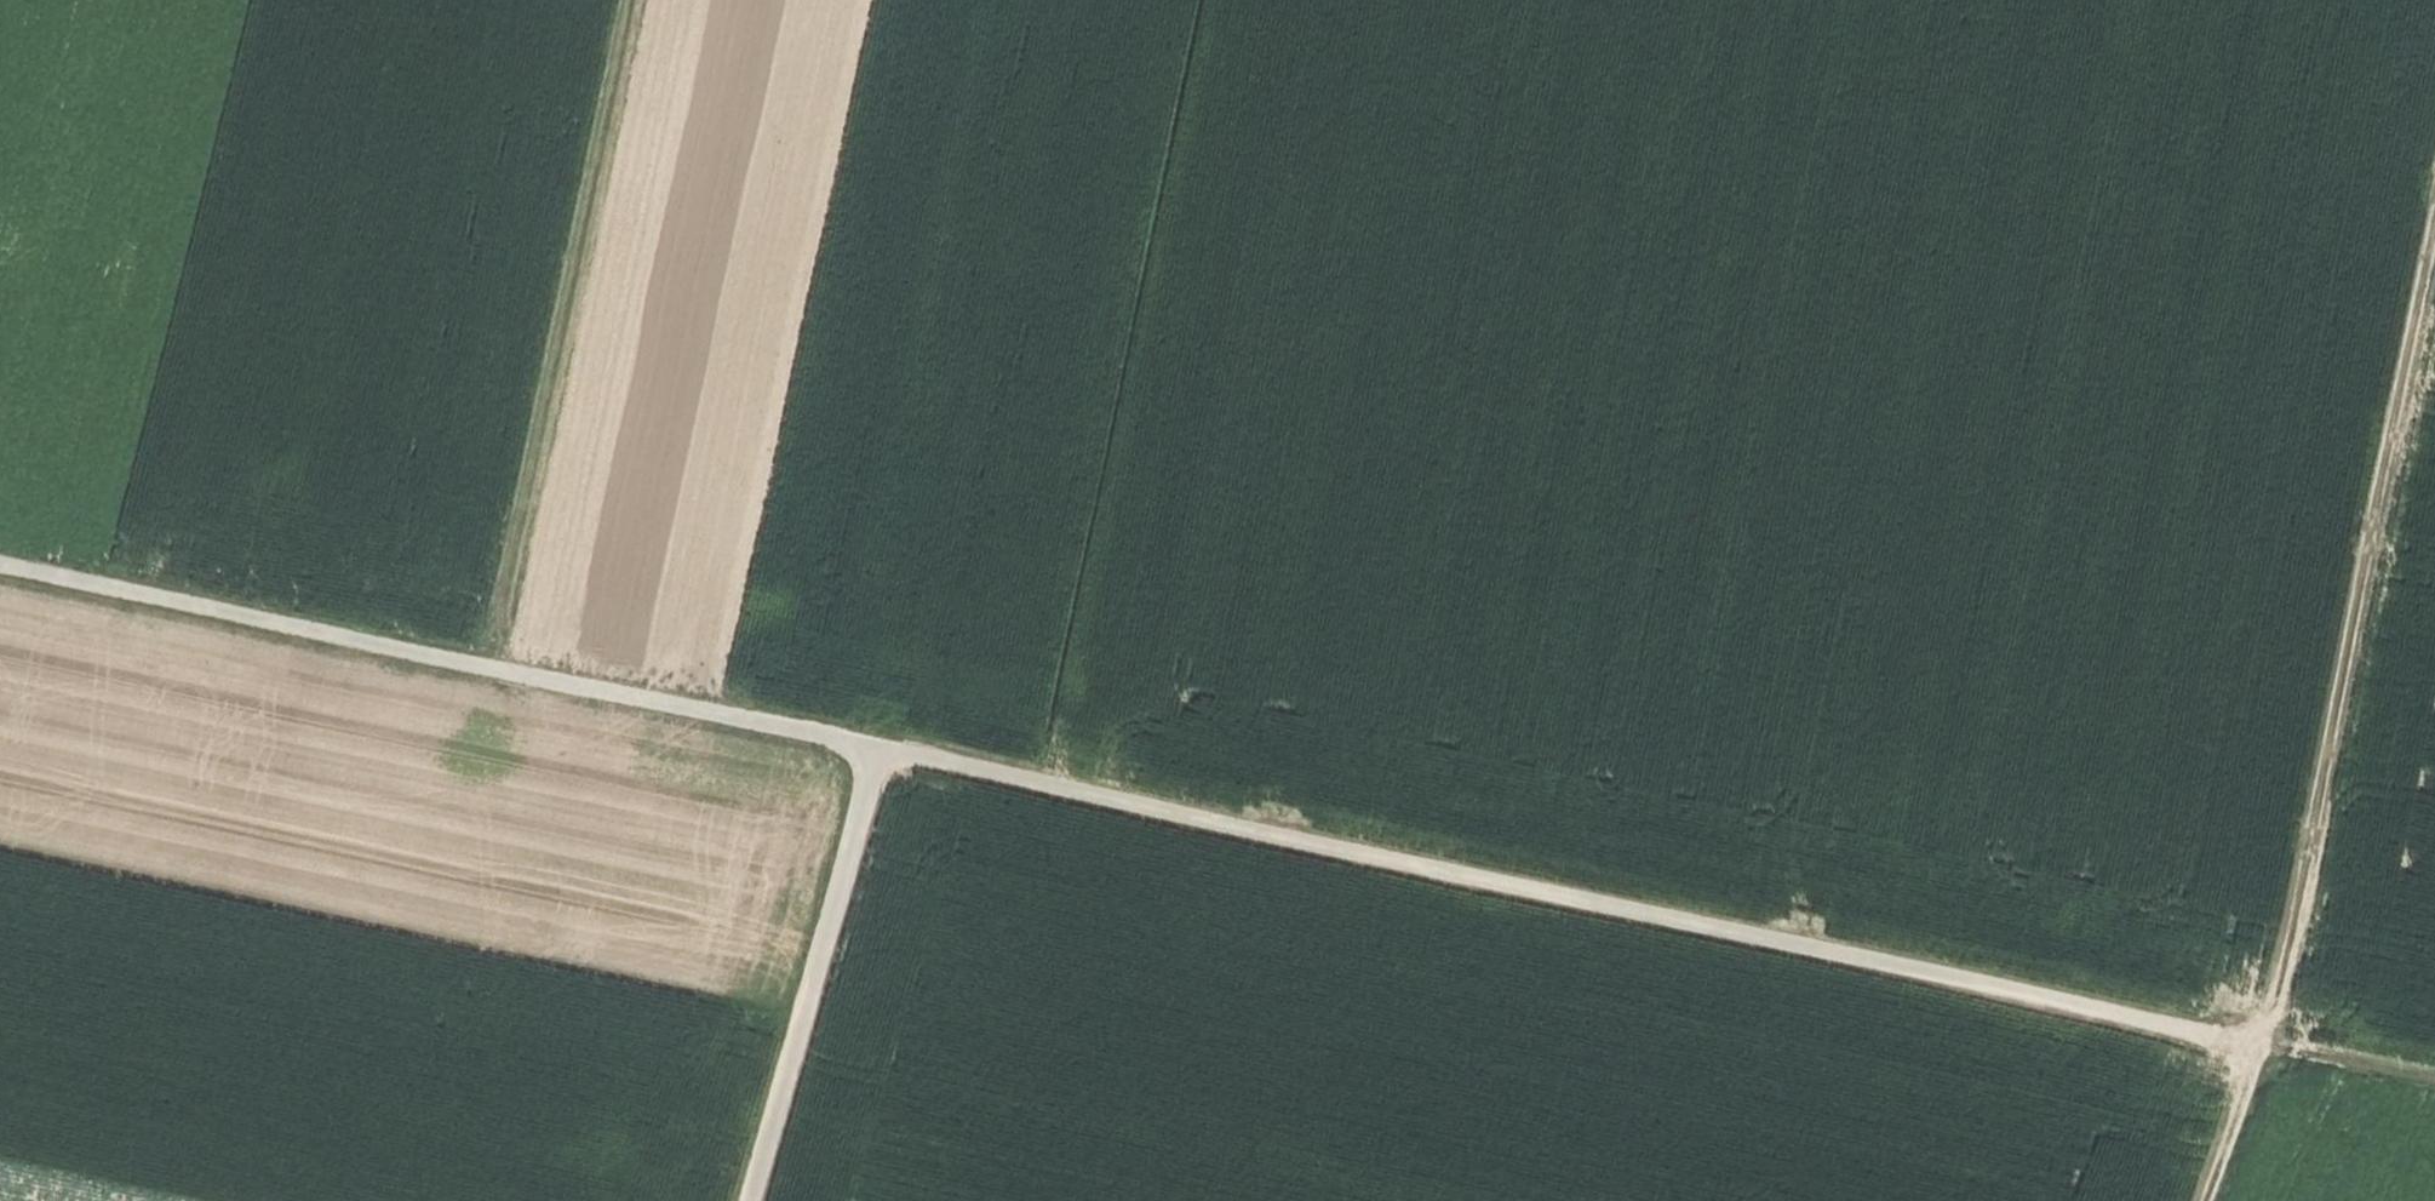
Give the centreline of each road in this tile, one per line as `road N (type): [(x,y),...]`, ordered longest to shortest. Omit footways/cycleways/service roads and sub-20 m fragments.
road 1 (track): [(875,754),(2261,1045),(2202,1200)]
road 2 (track): [(0,568),(875,754),(748,1200)]
road 3 (track): [(2434,221),(2261,1045),(2434,1082)]

